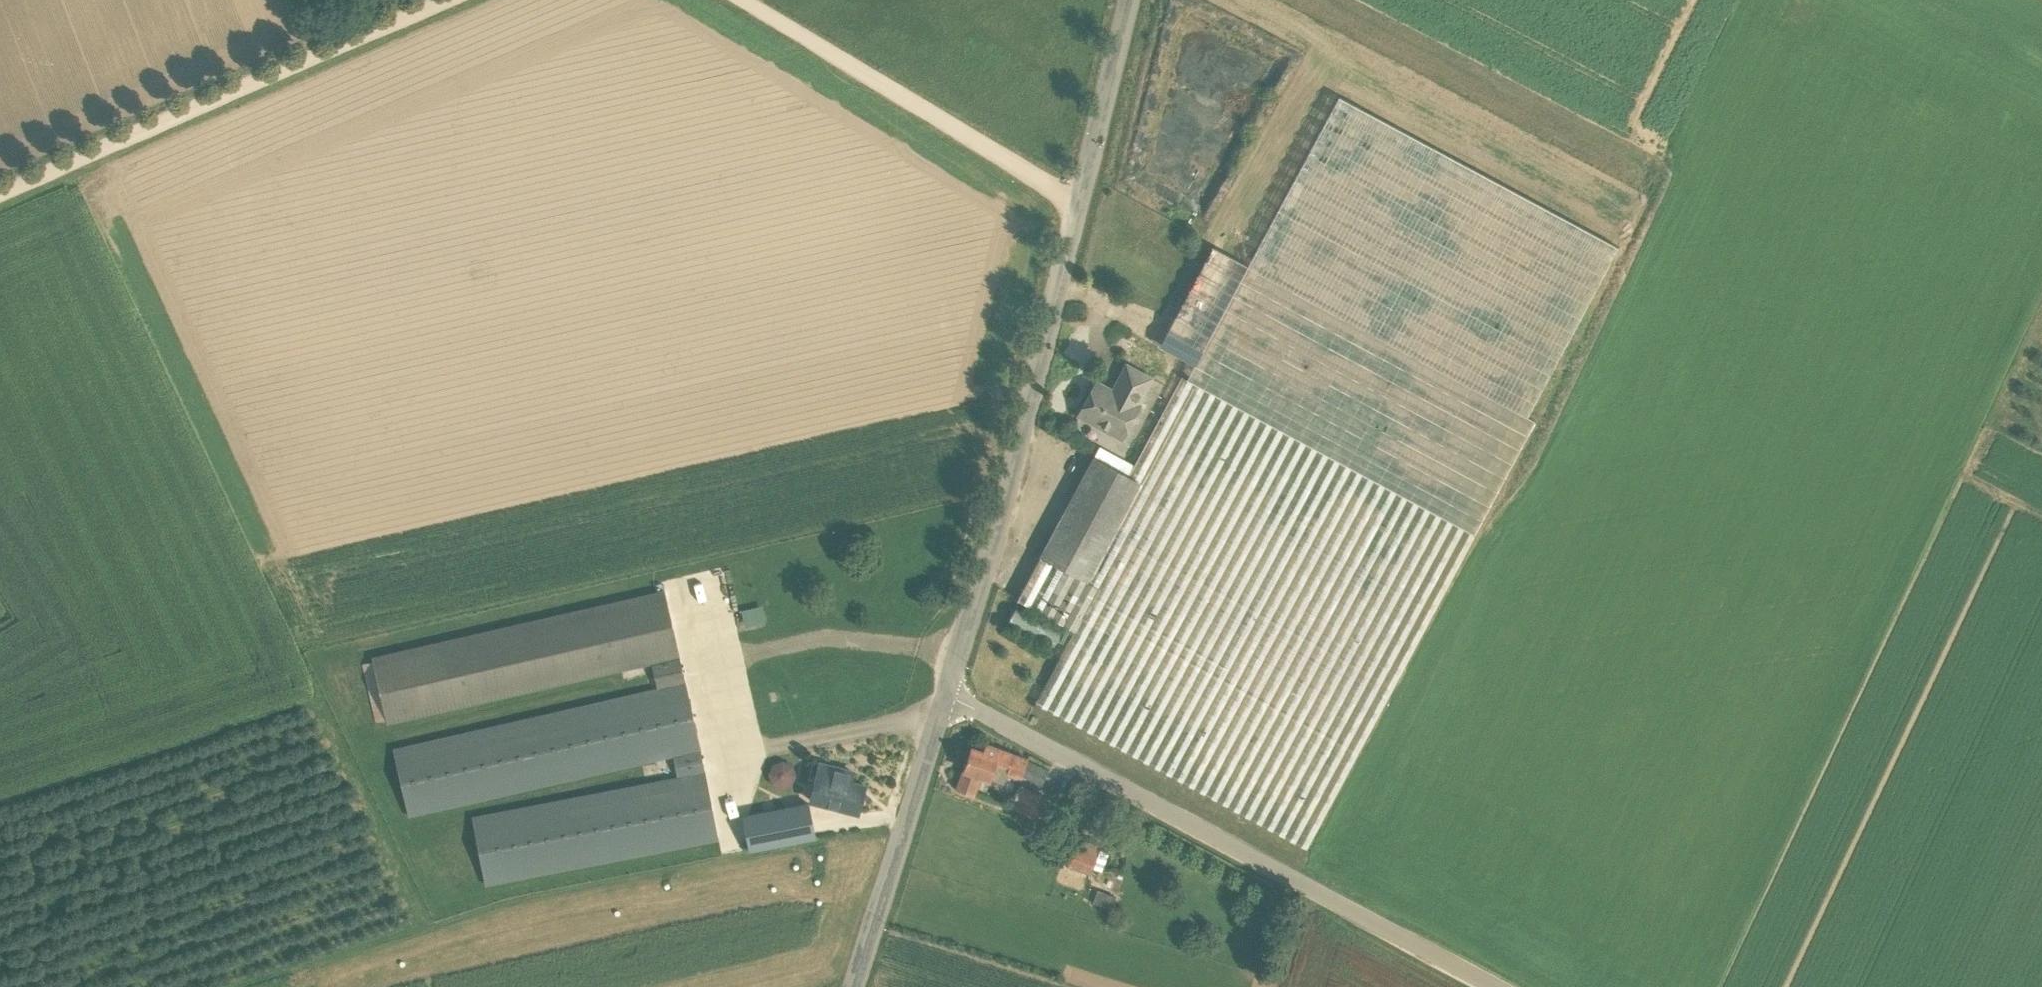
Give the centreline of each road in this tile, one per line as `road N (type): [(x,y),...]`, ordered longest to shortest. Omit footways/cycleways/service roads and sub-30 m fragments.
road 1 (unclassified): [(947,691),(1128,0)]
road 2 (unclassified): [(1500,986),(947,691)]
road 3 (track): [(0,196),(450,0)]
road 4 (track): [(745,0),(1076,204)]
road 5 (unclassified): [(859,986),(947,691)]

